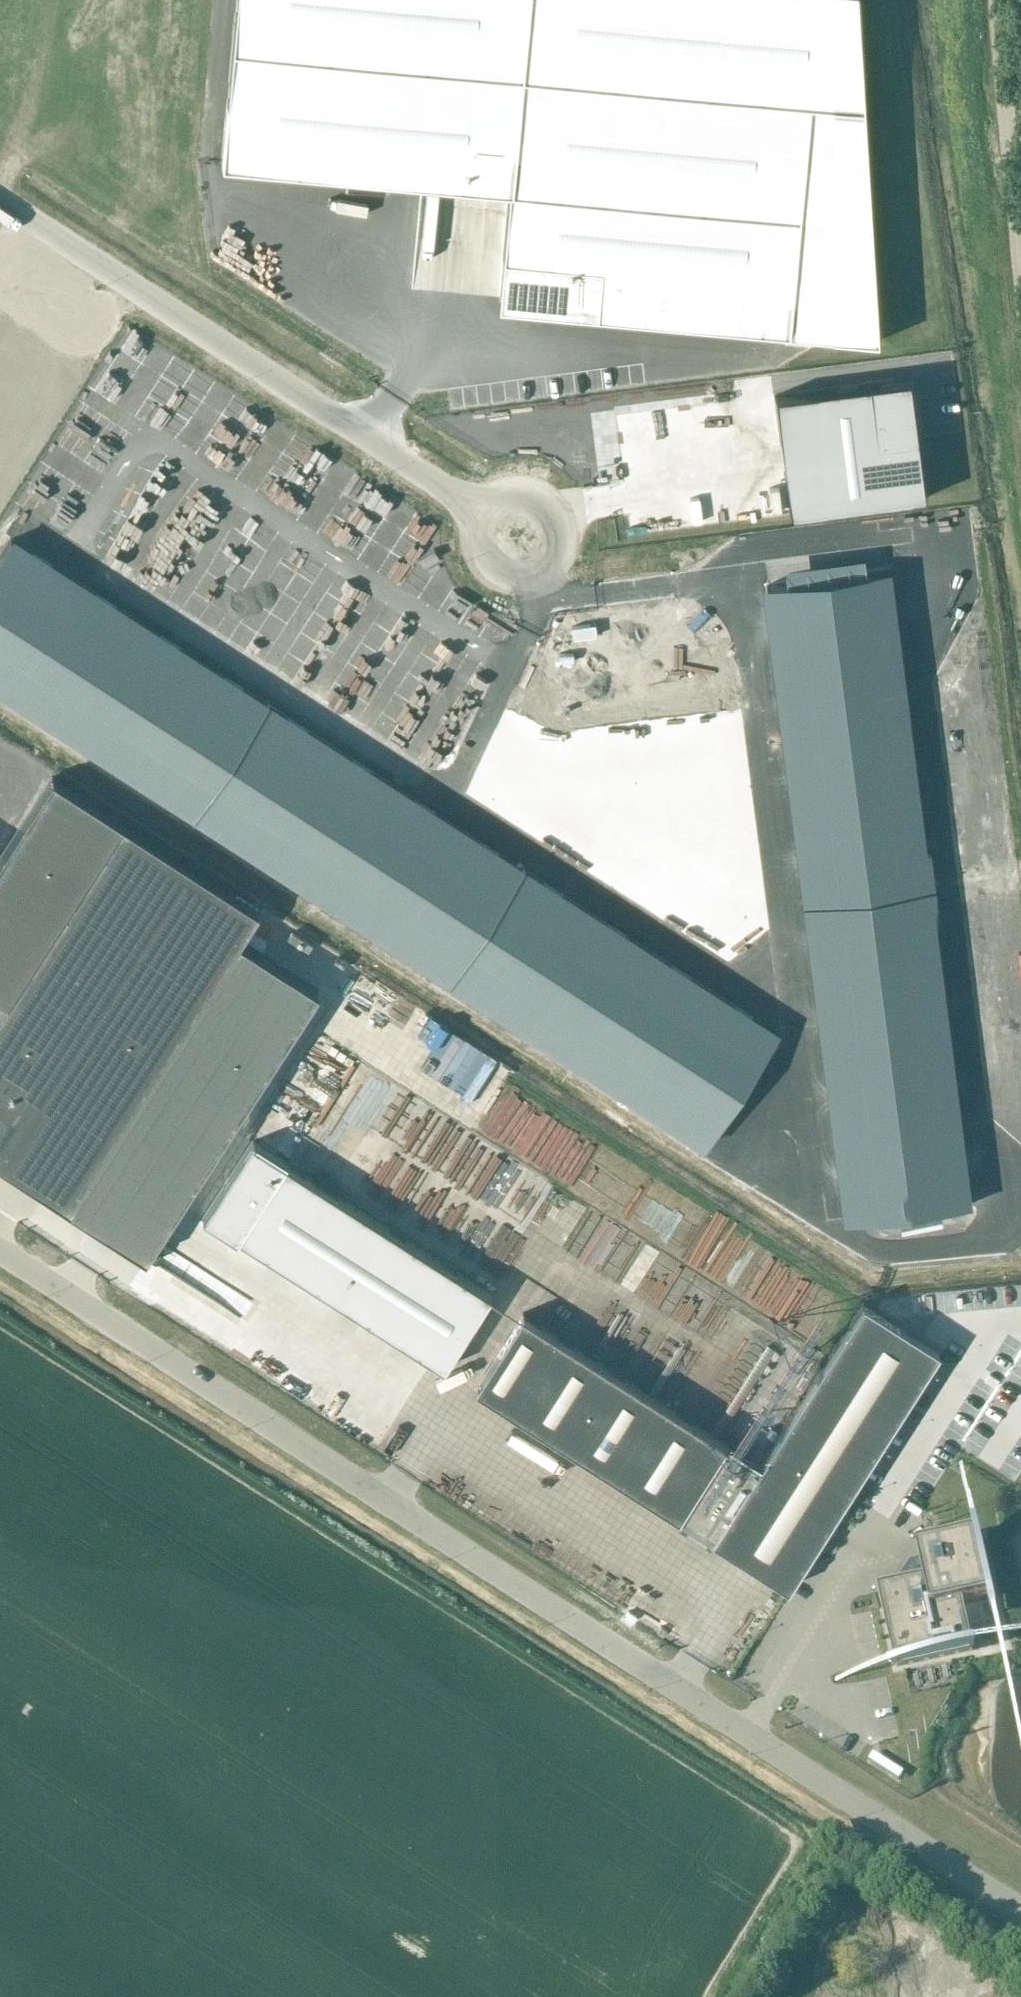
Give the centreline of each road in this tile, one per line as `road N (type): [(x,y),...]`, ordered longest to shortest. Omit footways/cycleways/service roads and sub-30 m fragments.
road 1 (unclassified): [(0,1253),(1020,1911)]
road 2 (unclassified): [(484,512),(0,202)]
road 3 (unclassified): [(1020,255),(999,0)]
road 4 (unclassified): [(484,512),(478,544),(485,560),(513,577),(545,570),(556,558),(562,525),(555,510)]

